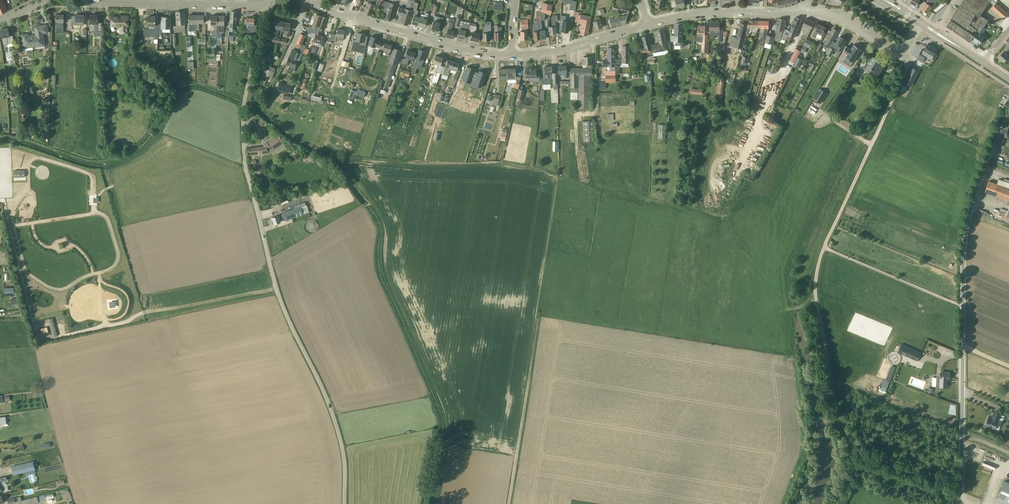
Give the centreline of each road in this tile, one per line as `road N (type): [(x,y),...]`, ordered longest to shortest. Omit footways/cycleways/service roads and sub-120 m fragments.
road 1 (track): [(903,52),(905,71),(815,281),(828,369),(853,454),(842,503)]
road 2 (unclassified): [(345,503),(340,439),(282,305),(246,164),(243,114),(255,56)]
road 3 (tertiary): [(959,503),(966,233),(1008,103)]
road 4 (track): [(95,214),(107,218),(119,256),(109,271),(63,290),(25,273),(12,219),(18,153)]
road 5 (residential): [(512,55),(459,49),(310,0)]
road 6 (track): [(18,153),(92,176),(95,214),(12,226)]
road 7 (track): [(509,503),(539,317)]
road 8 (unclassified): [(802,12),(706,13),(648,24)]
road 9 (track): [(963,304),(824,247)]
road 10 (unclassified): [(923,24),(895,52),(836,18),(802,12)]
road 11 (residential): [(512,55),(648,24)]

